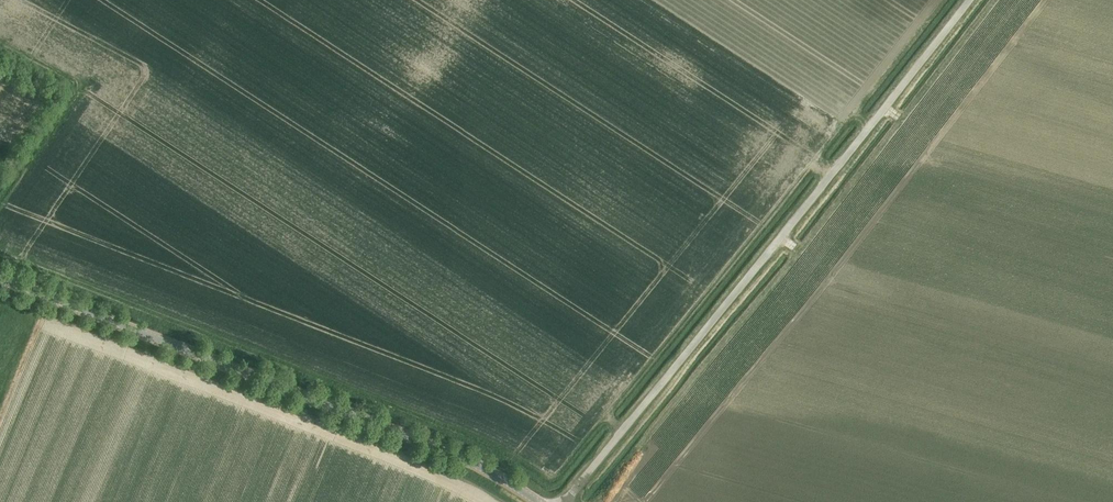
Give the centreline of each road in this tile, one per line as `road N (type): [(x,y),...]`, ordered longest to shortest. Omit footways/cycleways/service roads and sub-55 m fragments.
road 1 (unclassified): [(564,501),(969,0)]
road 2 (tertiary): [(538,501),(453,454),(0,279)]

